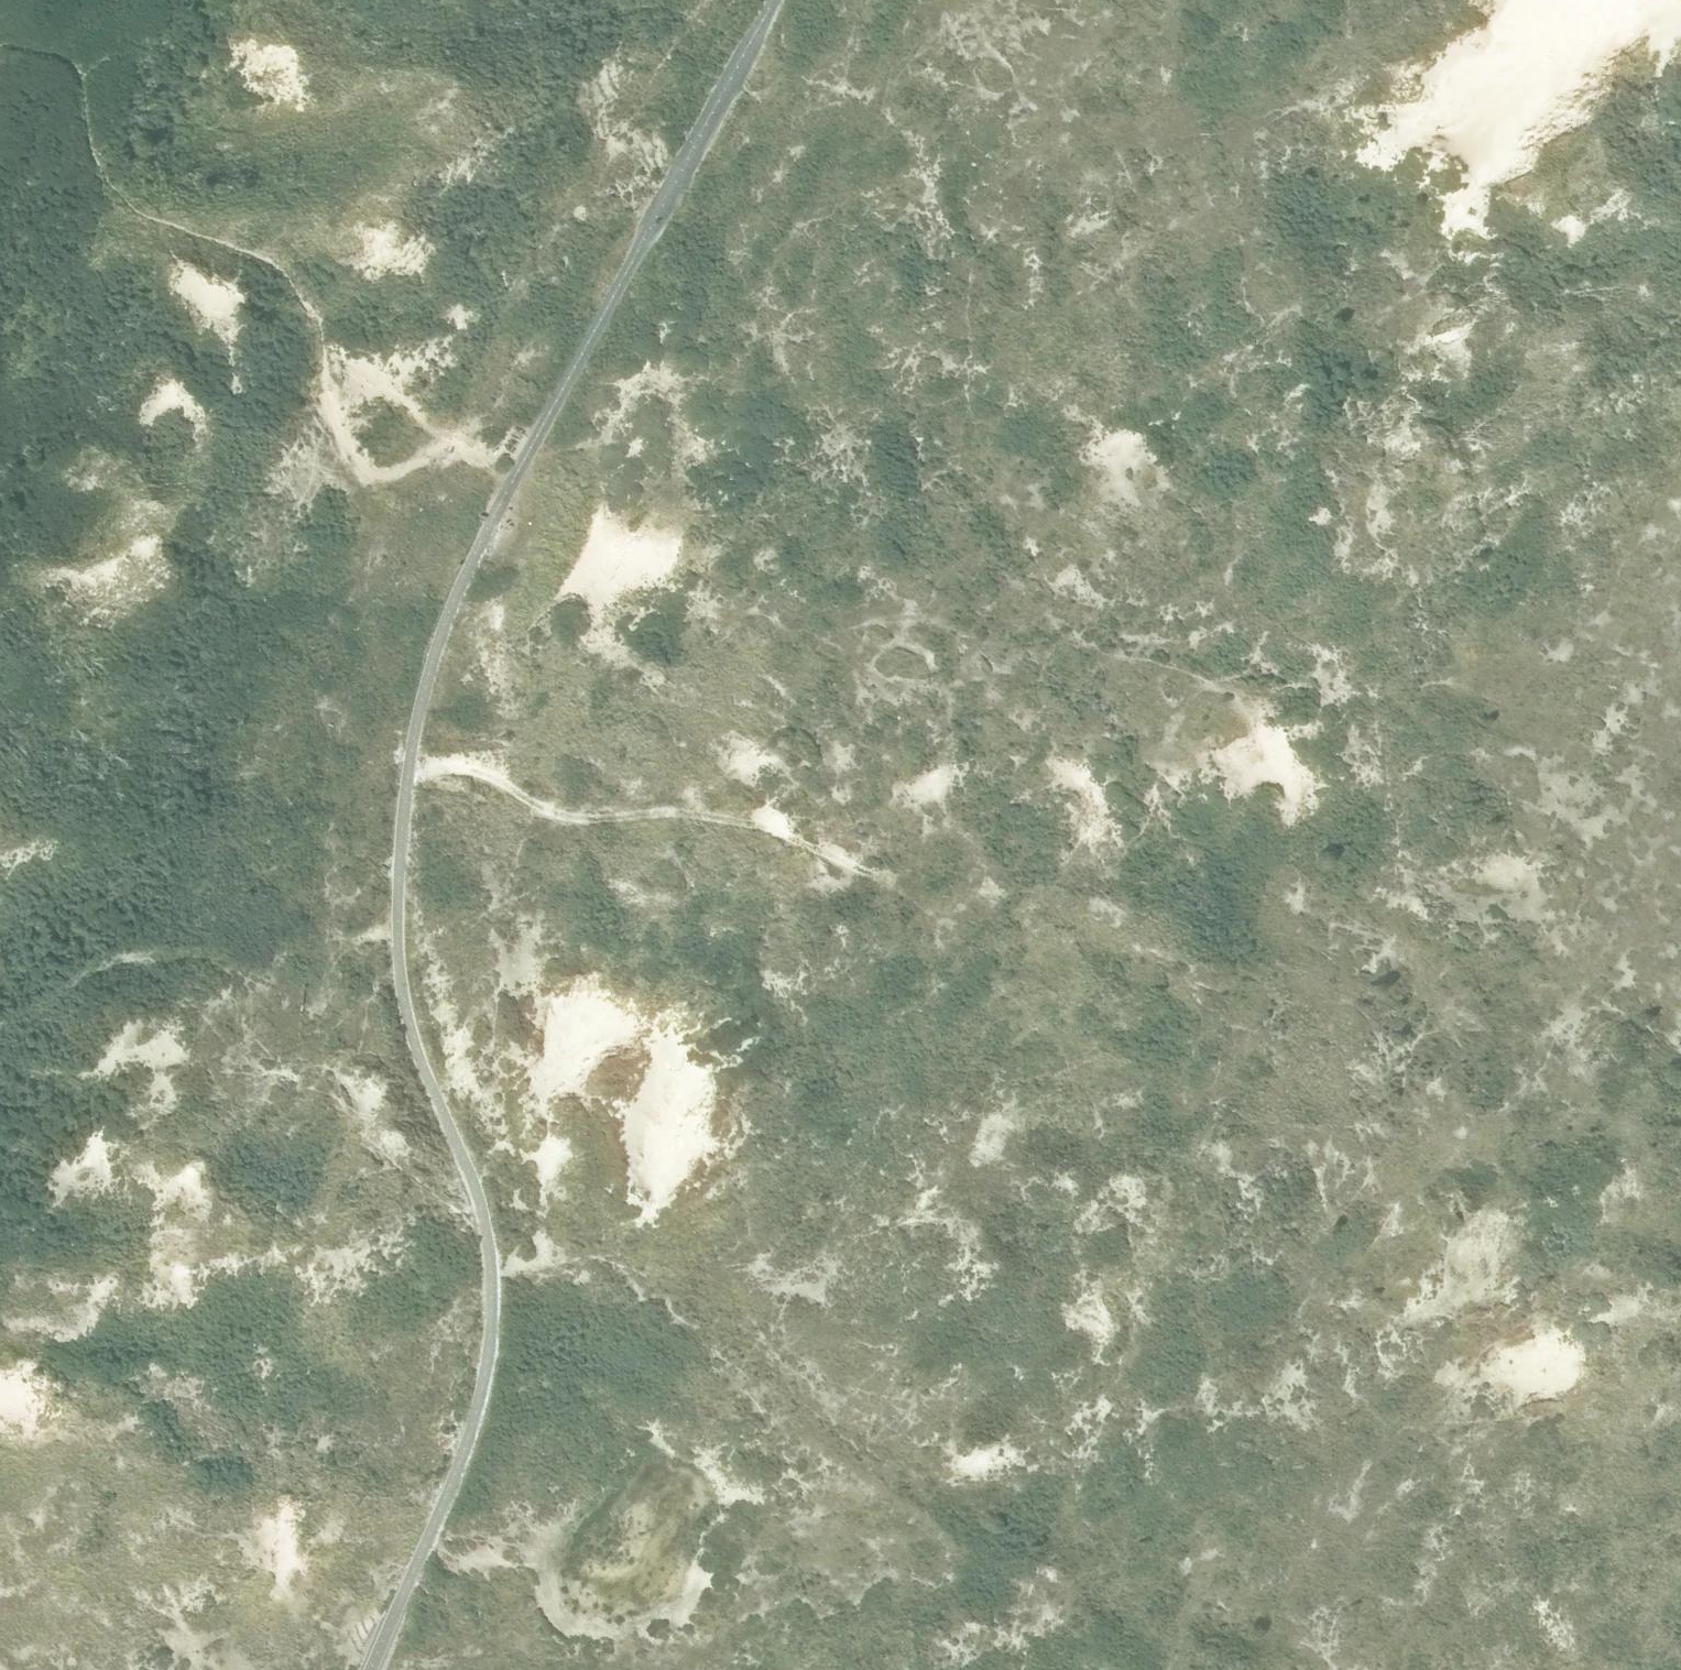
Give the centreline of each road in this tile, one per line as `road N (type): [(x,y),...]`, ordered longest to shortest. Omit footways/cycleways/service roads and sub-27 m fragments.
road 1 (track): [(520,455),(442,444),(370,477),(339,441),(318,396),(320,323),(277,263),(141,214),(93,157),(84,85),(66,57),(0,40)]

